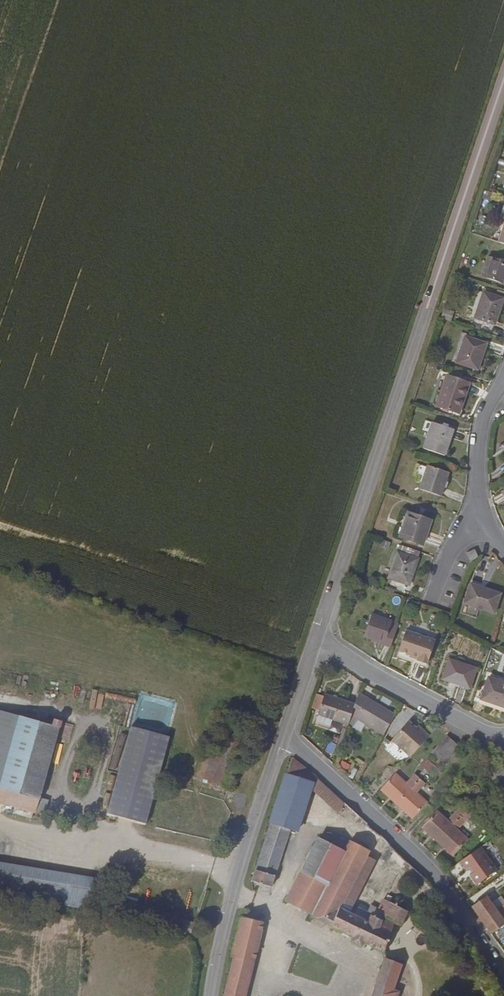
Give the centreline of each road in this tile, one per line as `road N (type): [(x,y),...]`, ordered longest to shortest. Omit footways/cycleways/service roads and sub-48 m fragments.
road 1 (tertiary): [(503,82),(316,639)]
road 2 (residential): [(503,969),(401,838),(283,736)]
road 3 (tertiary): [(283,736),(213,995)]
road 4 (track): [(242,874),(0,826)]
road 5 (residential): [(316,639),(503,741)]
road 6 (residential): [(482,514),(481,431),(503,383)]

